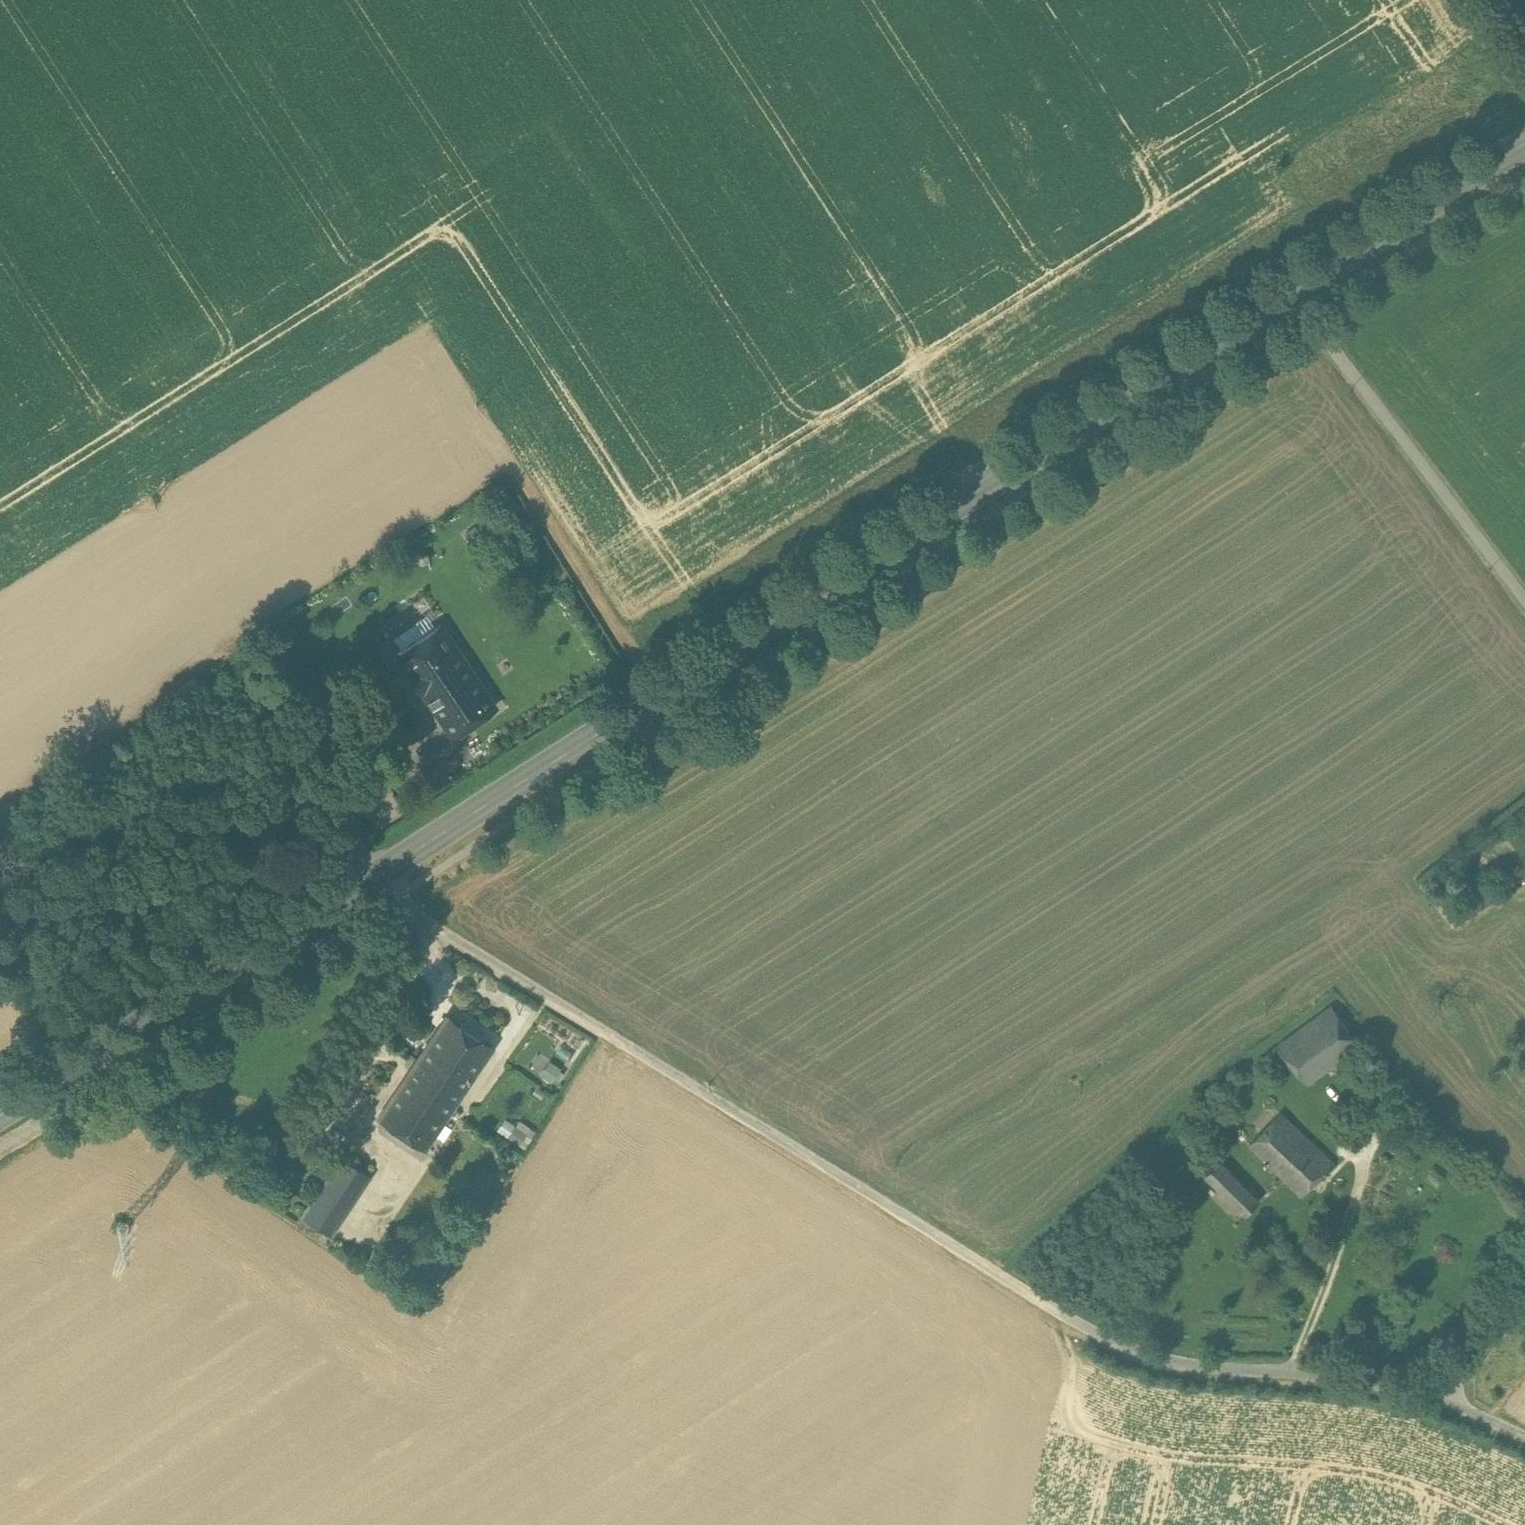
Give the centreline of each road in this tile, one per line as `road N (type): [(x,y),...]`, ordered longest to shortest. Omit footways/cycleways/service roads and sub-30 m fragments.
road 1 (primary): [(1524,142),(371,877)]
road 2 (unclassified): [(371,877),(1137,1351),(1196,1368),(1381,1385),(1441,1402),(1524,1441)]
road 3 (primary): [(371,877),(0,1113)]

